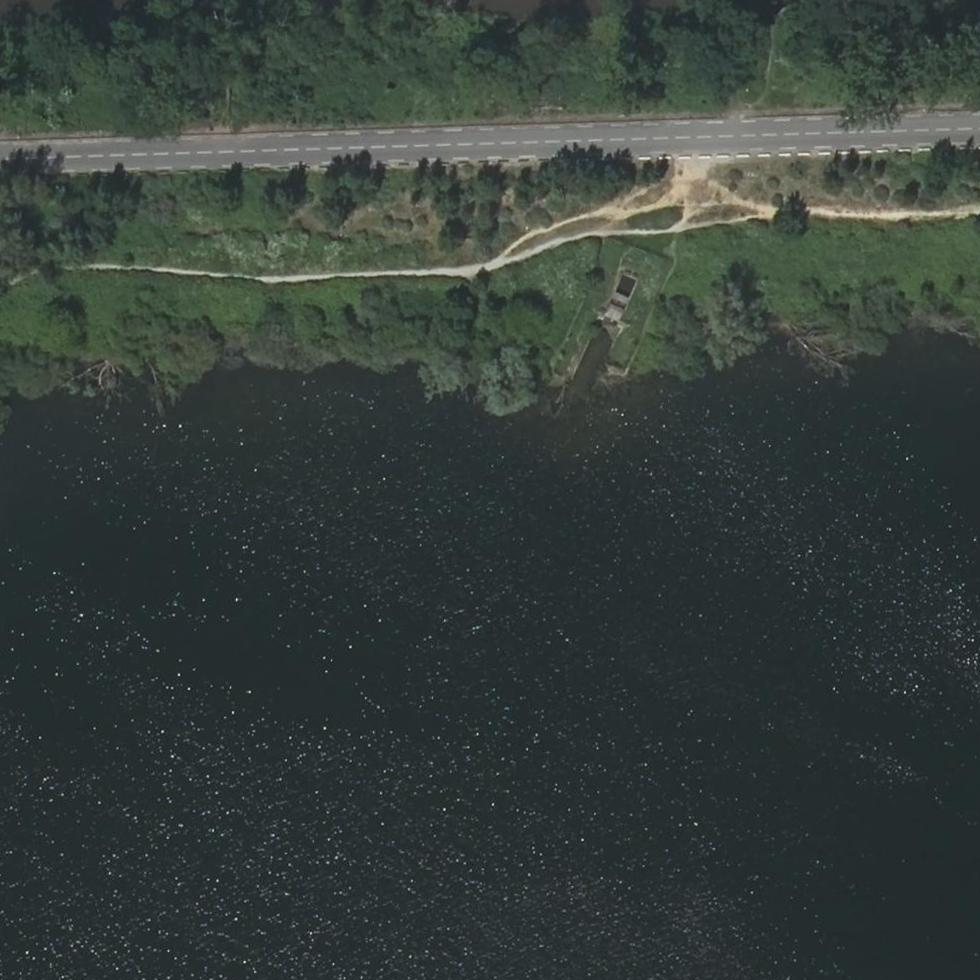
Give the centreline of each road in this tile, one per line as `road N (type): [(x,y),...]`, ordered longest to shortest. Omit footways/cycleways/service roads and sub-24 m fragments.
road 1 (residential): [(979,126),(0,157)]

